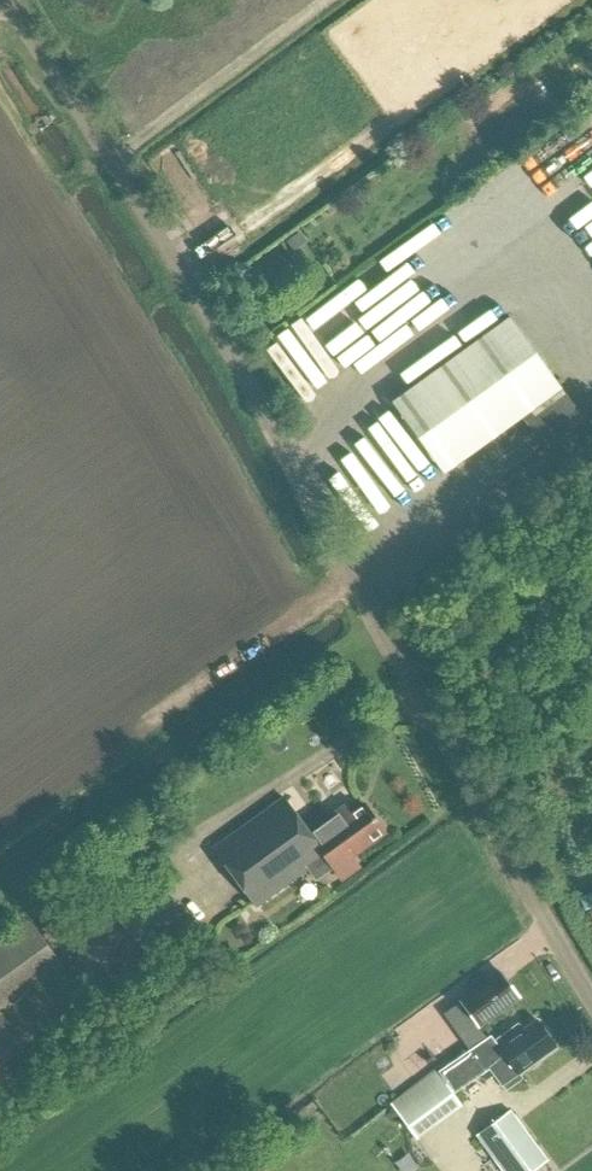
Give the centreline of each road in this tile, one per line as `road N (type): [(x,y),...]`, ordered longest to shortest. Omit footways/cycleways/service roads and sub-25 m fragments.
road 1 (unclassified): [(591,999),(290,442),(4,0)]

